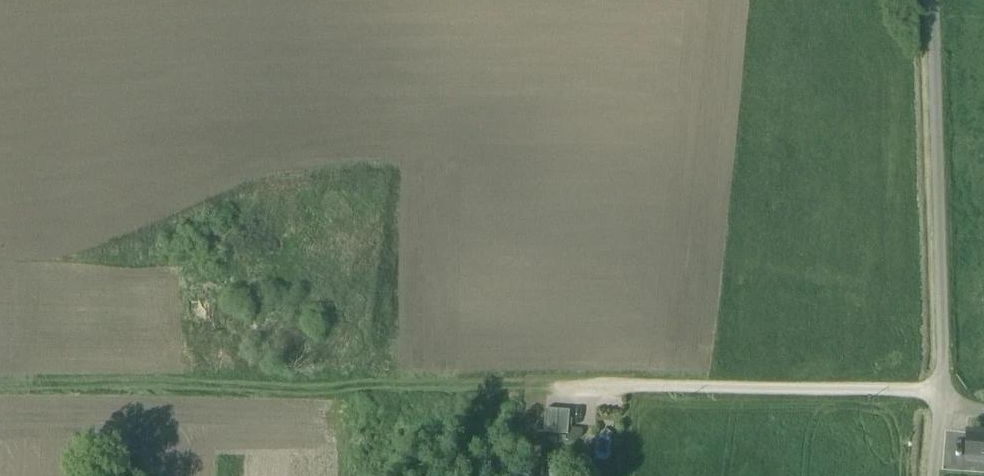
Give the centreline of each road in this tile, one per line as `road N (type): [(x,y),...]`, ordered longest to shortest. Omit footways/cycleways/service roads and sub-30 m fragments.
road 1 (track): [(0,383),(549,388)]
road 2 (residential): [(932,475),(939,322),(929,0)]

